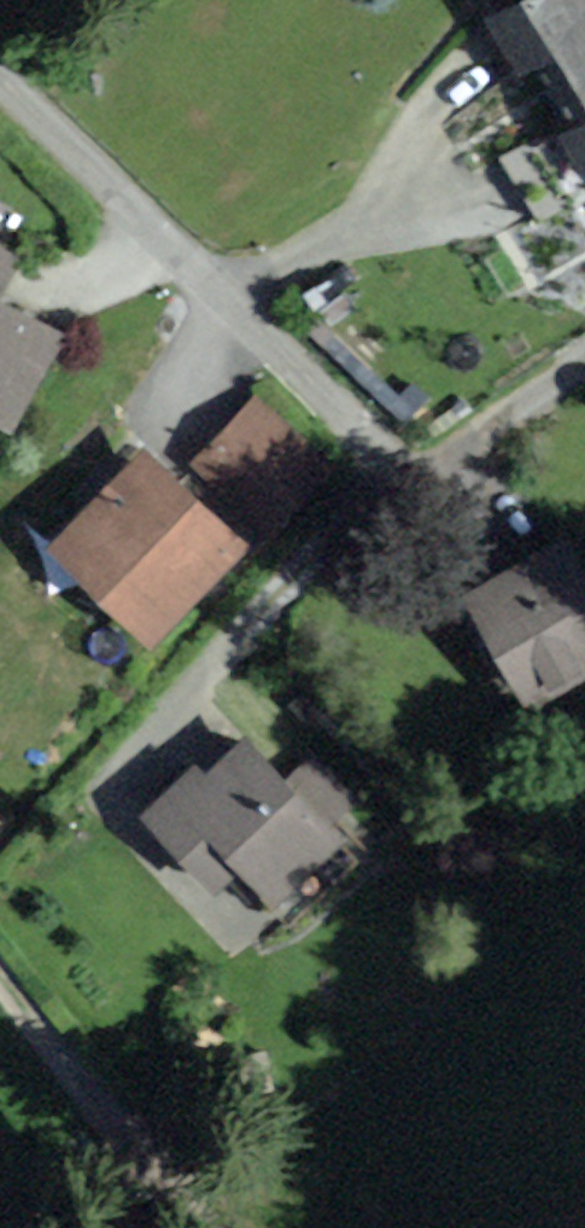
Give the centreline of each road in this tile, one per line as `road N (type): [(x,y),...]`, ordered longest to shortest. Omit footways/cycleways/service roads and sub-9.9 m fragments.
road 1 (residential): [(0,75),(426,482)]
road 2 (residential): [(106,803),(426,482)]
road 3 (track): [(0,995),(203,1227)]
road 4 (residential): [(426,482),(584,379)]

